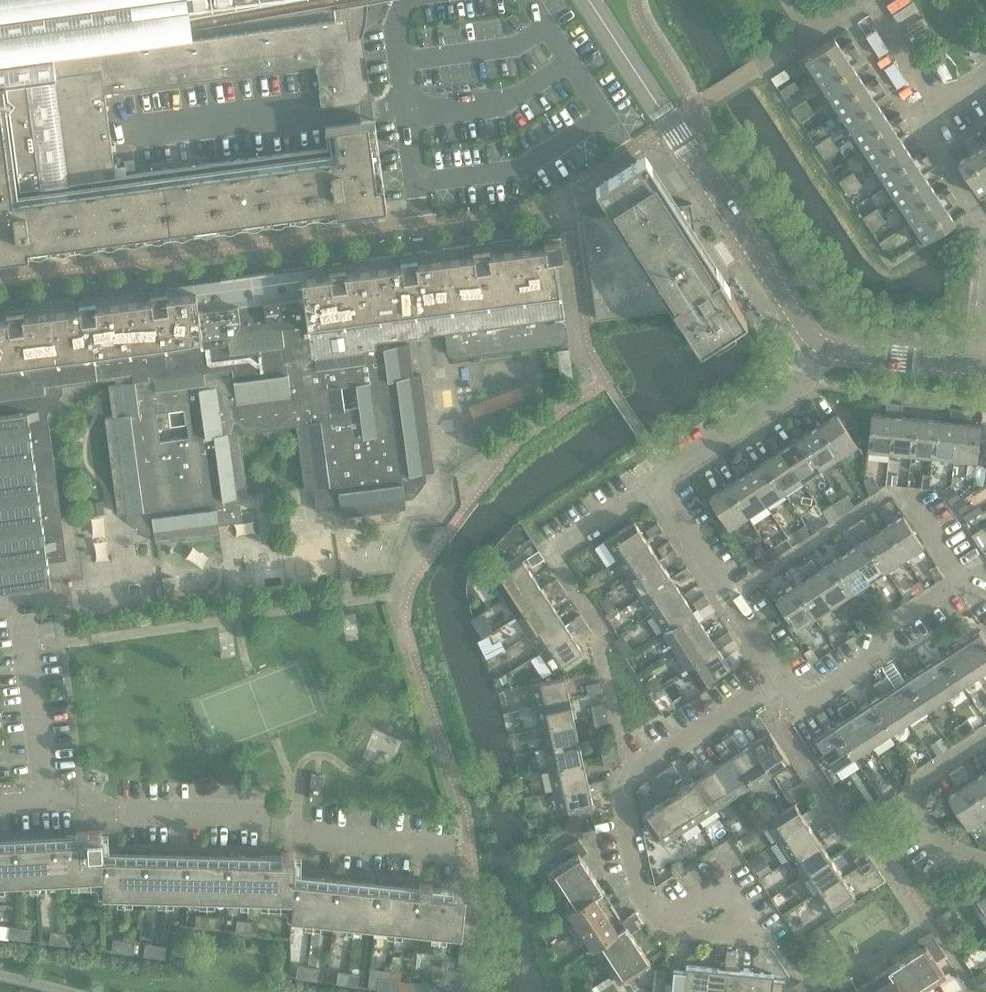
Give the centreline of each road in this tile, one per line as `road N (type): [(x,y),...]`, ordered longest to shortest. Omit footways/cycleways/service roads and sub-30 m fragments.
road 1 (residential): [(455,852),(313,839),(267,814),(122,810),(75,795),(0,799)]
road 2 (tertiary): [(825,348),(592,0)]
road 3 (residential): [(666,924),(644,888),(628,778),(783,675)]
road 4 (residential): [(783,675),(658,485)]
road 5 (residential): [(658,485),(797,389),(825,348)]
road 6 (residential): [(798,698),(814,701),(874,662),(890,626),(961,578)]
road 7 (residential): [(985,860),(939,845),(918,811),(929,776),(985,738)]
road 8 (residential): [(985,233),(915,123),(945,103)]
road 9 (tertiary): [(984,367),(825,348)]
road 10 (residential): [(666,924),(728,883),(764,937)]
road 11 (residential): [(945,103),(875,0)]
road 12 (residential): [(556,552),(658,485)]

